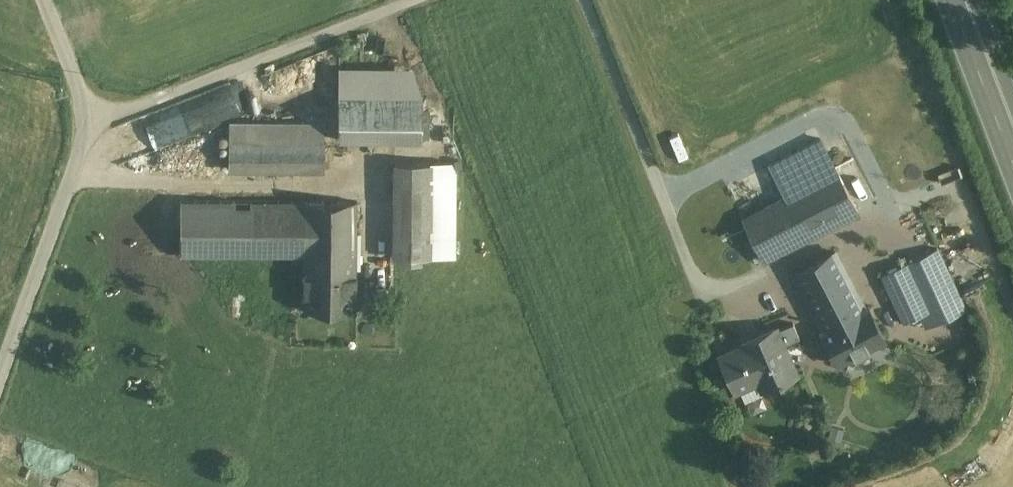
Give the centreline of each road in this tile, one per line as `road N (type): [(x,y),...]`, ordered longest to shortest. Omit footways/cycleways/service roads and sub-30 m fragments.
road 1 (unclassified): [(41,0),(87,119),(0,379)]
road 2 (trunk): [(963,0),(1012,132)]

